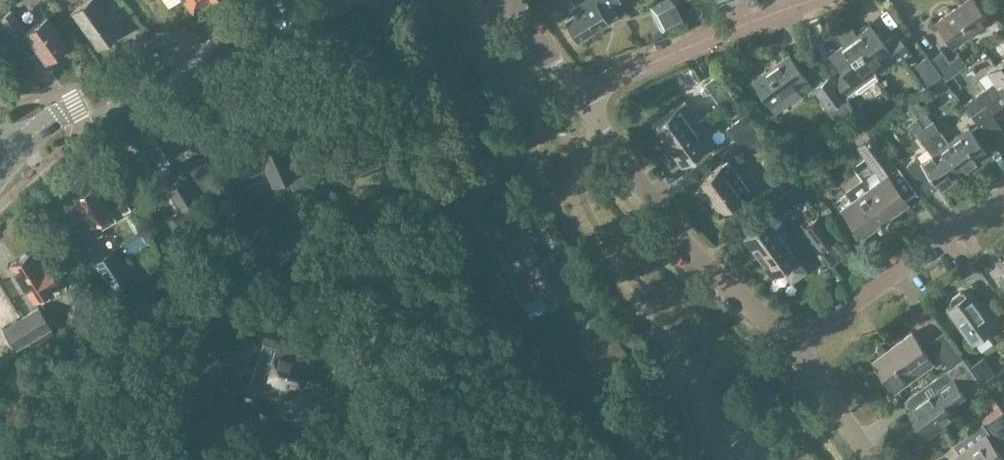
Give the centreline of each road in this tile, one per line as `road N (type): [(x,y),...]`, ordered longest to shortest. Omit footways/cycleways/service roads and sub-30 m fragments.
road 1 (residential): [(325,459),(428,115)]
road 2 (tertiary): [(22,148),(59,115),(107,91),(323,0)]
road 3 (residential): [(794,347),(687,245),(580,97)]
road 4 (residential): [(794,347),(1003,195)]
road 5 (residential): [(580,97),(812,0)]
road 6 (residential): [(873,459),(794,347)]
road 7 (residential): [(580,97),(506,0)]

